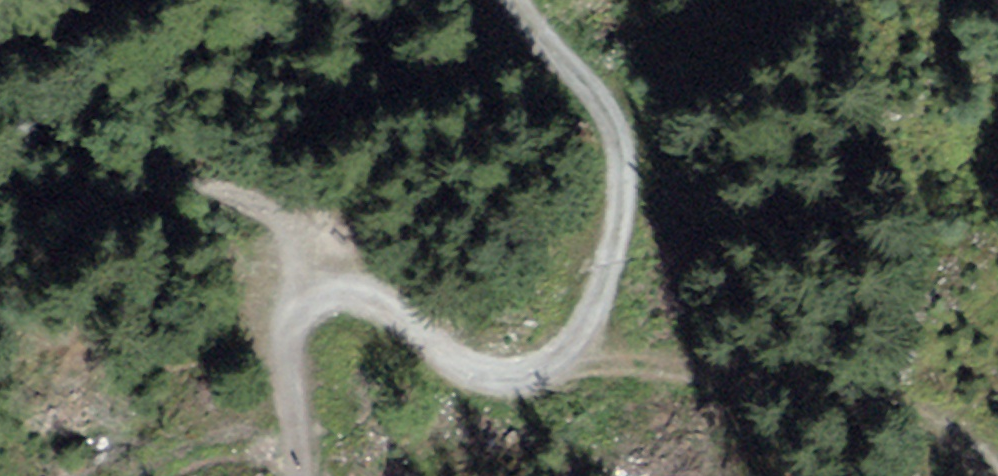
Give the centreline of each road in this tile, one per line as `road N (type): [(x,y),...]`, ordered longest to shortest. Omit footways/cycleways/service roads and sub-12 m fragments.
road 1 (track): [(609,303),(950,439),(997,473)]
road 2 (track): [(609,303),(574,365),(545,379),(454,331),(398,289),(312,285)]
road 3 (track): [(526,0),(563,64),(622,135),(622,225),(609,303)]
road 4 (track): [(307,475),(287,345),(312,285)]

